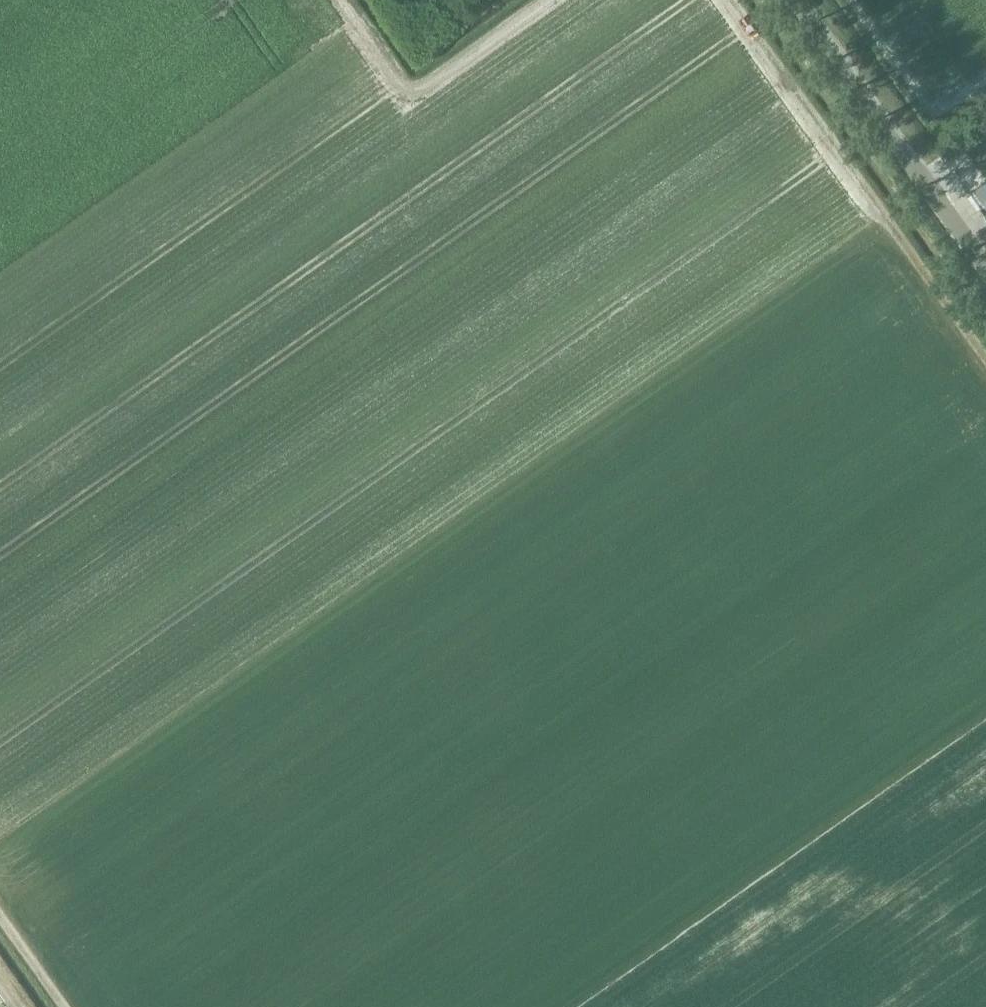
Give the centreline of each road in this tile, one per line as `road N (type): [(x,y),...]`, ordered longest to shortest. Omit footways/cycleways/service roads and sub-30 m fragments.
road 1 (unclassified): [(985,269),(795,0)]

